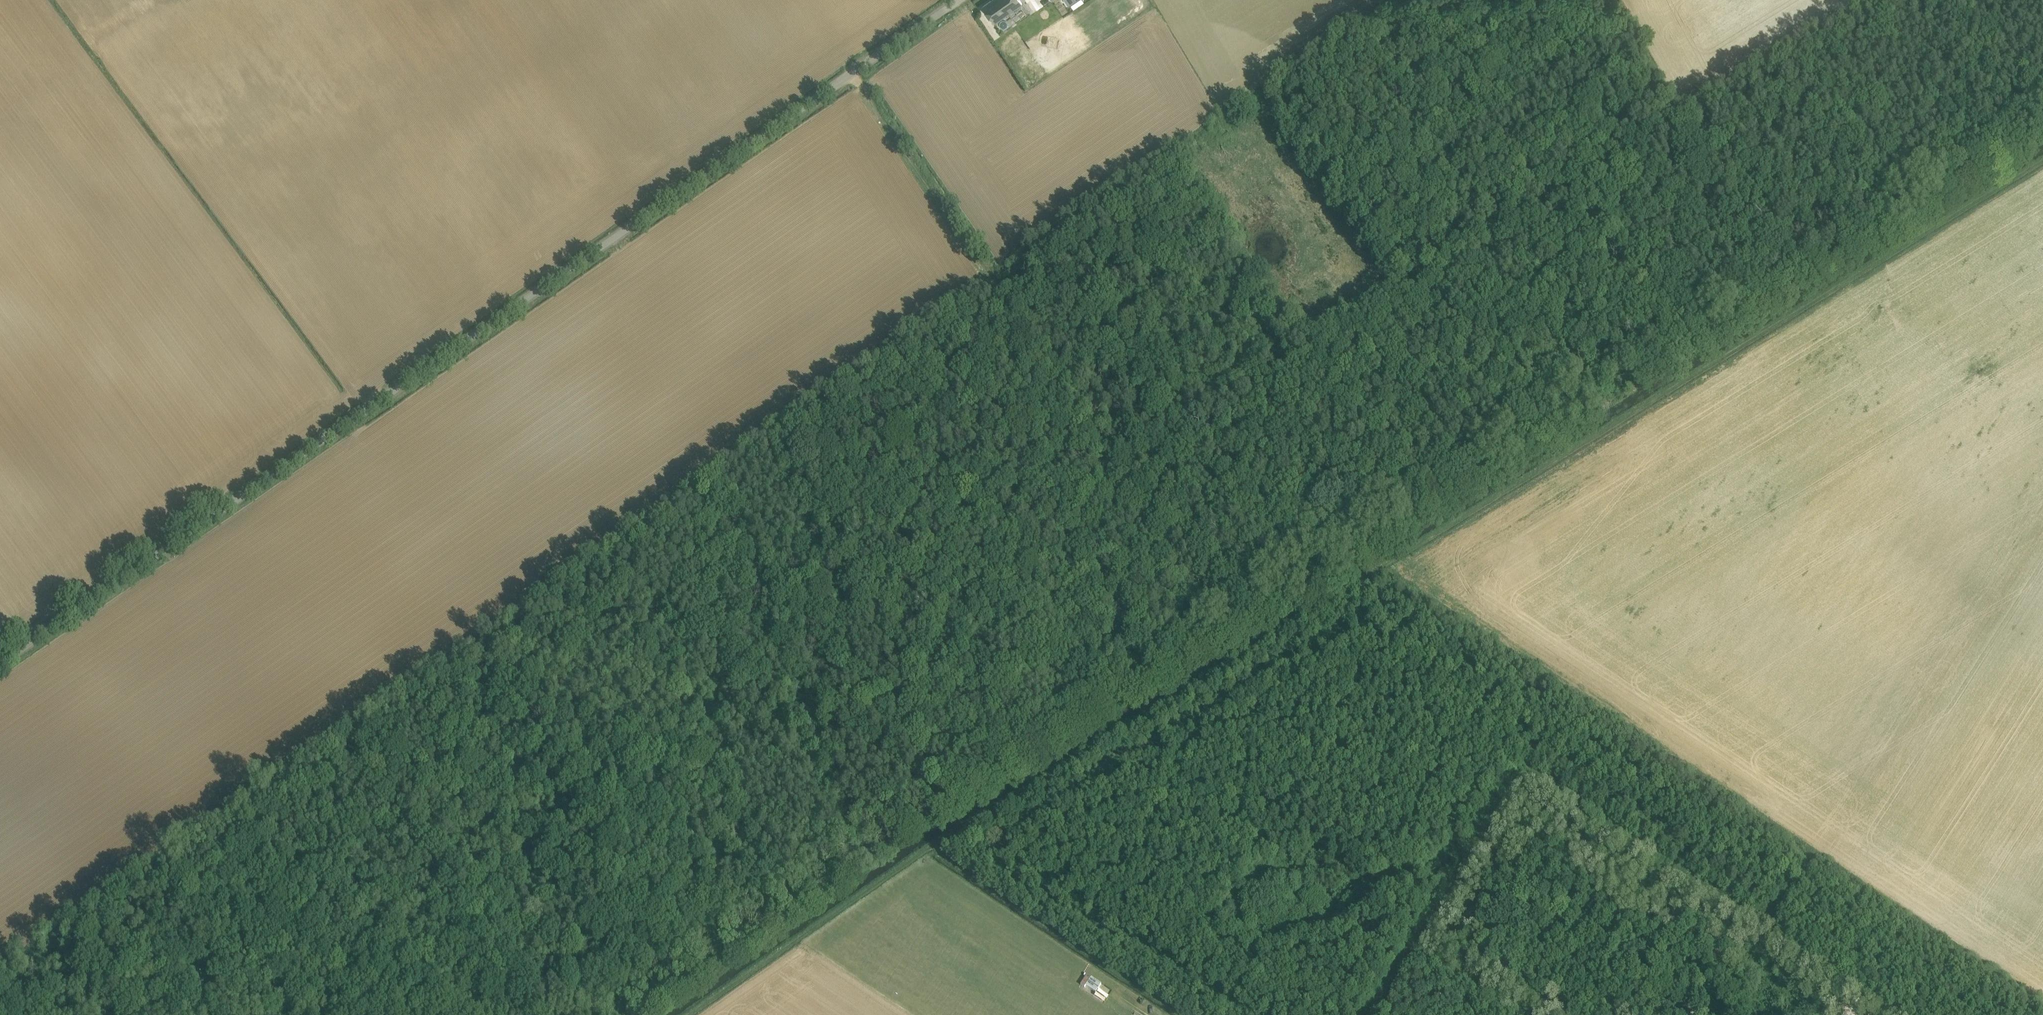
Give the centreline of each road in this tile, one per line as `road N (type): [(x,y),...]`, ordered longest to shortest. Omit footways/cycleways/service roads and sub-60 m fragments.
road 1 (unclassified): [(0,664),(960,0)]
road 2 (track): [(2042,162),(1390,563)]
road 3 (track): [(1889,1014),(1532,780)]
road 4 (track): [(1185,1014),(936,851)]
road 5 (track): [(1371,1014),(1514,791),(1532,780)]
road 6 (track): [(996,281),(853,73)]
road 7 (track): [(996,281),(1187,159)]

